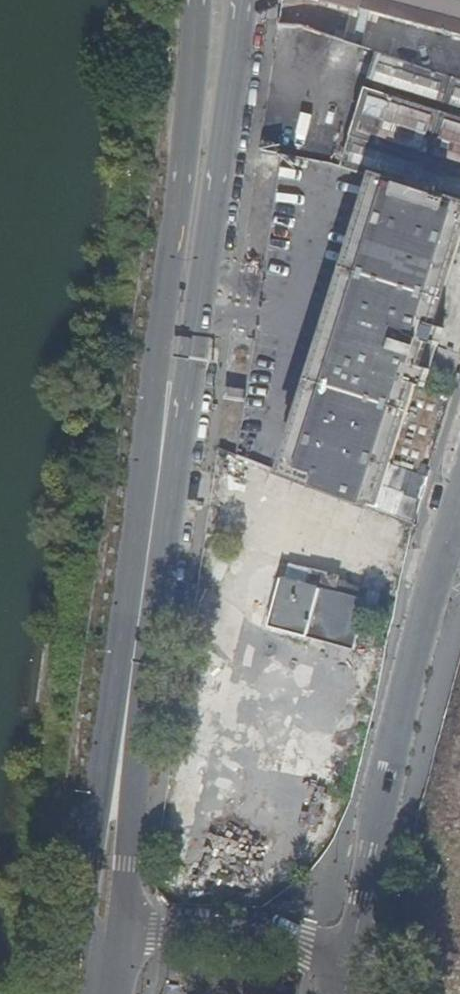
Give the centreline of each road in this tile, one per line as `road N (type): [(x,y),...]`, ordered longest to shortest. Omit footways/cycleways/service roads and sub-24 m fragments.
road 1 (primary): [(196,0),(186,160),(77,955)]
road 2 (primary): [(124,888),(241,0)]
road 3 (residential): [(342,959),(459,508)]
road 4 (residential): [(342,959),(306,946),(156,936)]

